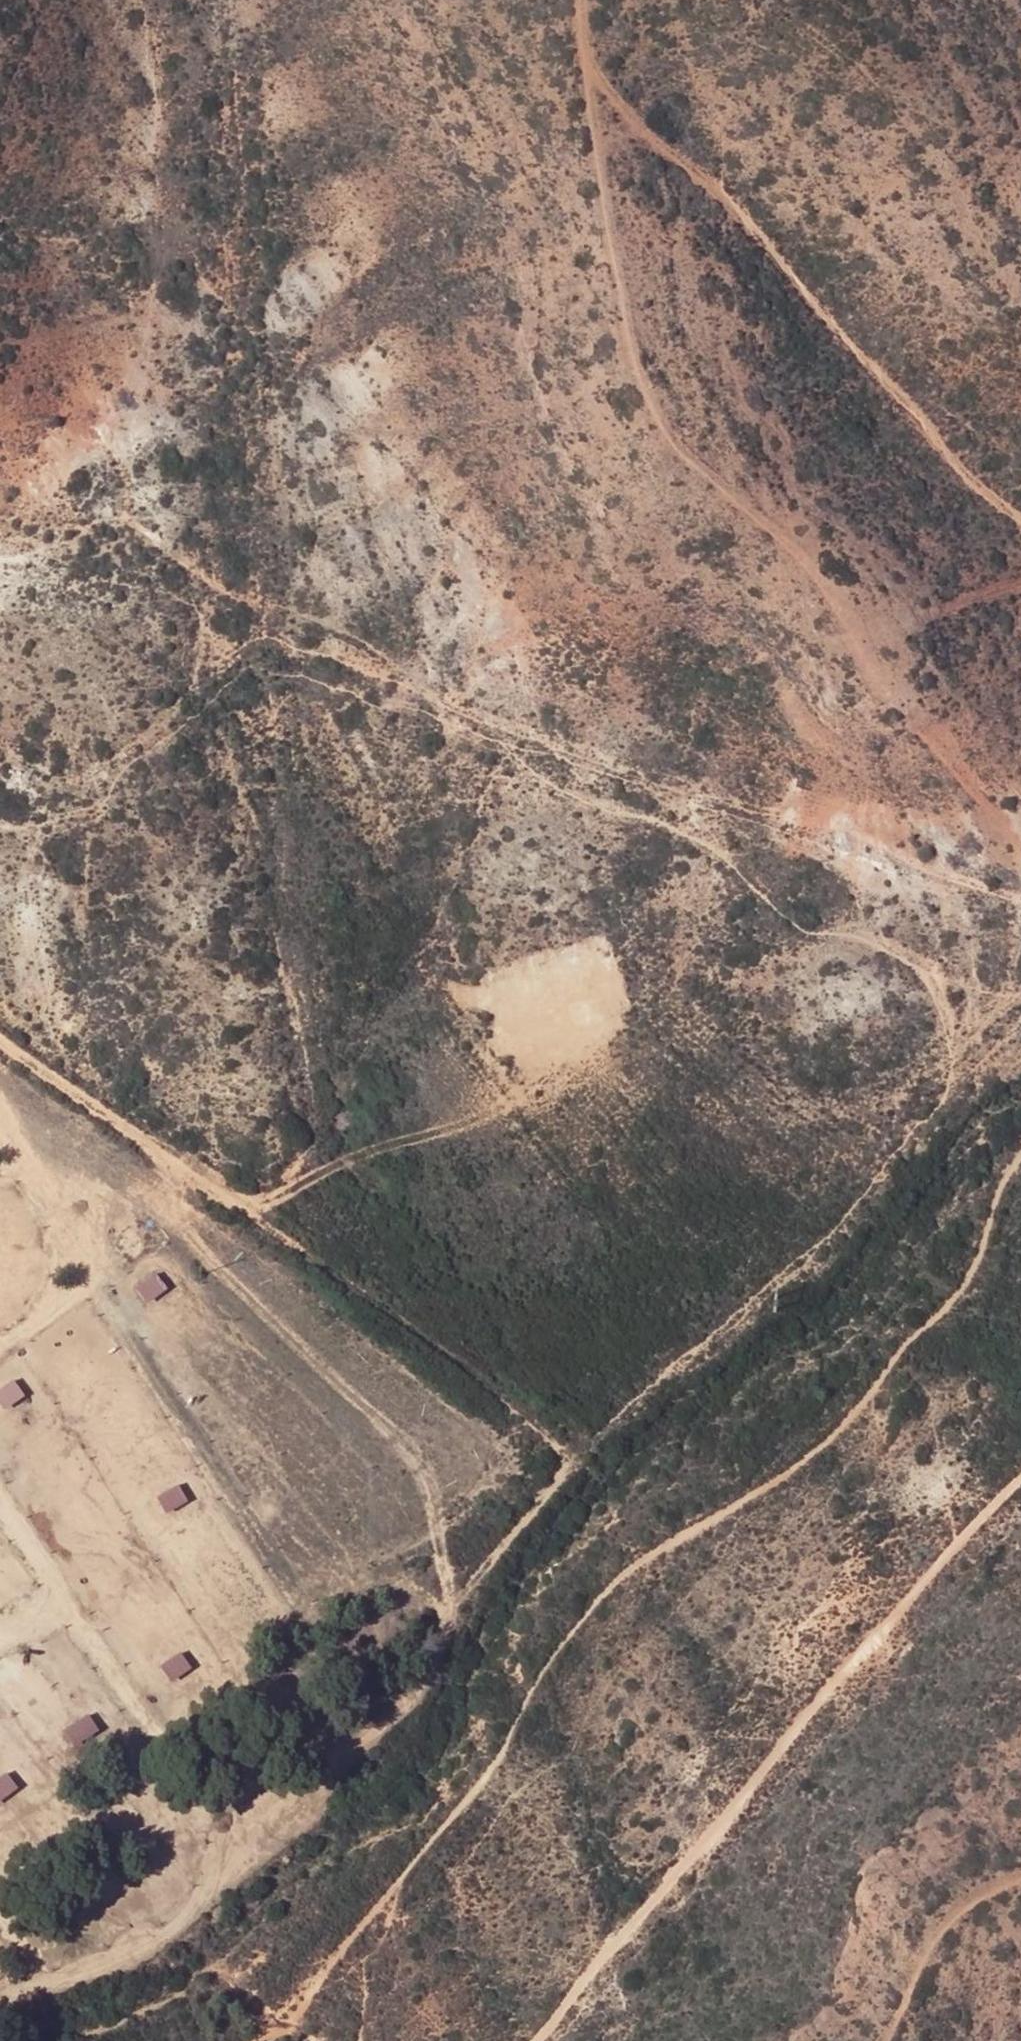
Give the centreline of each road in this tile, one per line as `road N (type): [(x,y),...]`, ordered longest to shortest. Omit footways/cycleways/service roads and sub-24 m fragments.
road 1 (track): [(1020,1160),(991,1199),(967,1277),(851,1422),(746,1503),(632,1571),(555,1651),(520,1701),(506,1755),(478,1796),(247,2040)]
road 2 (track): [(581,0),(606,291),(636,374),(709,466),(803,530),(852,579),(989,820),(1020,840)]
road 3 (track): [(1020,1876),(983,1894),(927,1941),(882,2040)]

